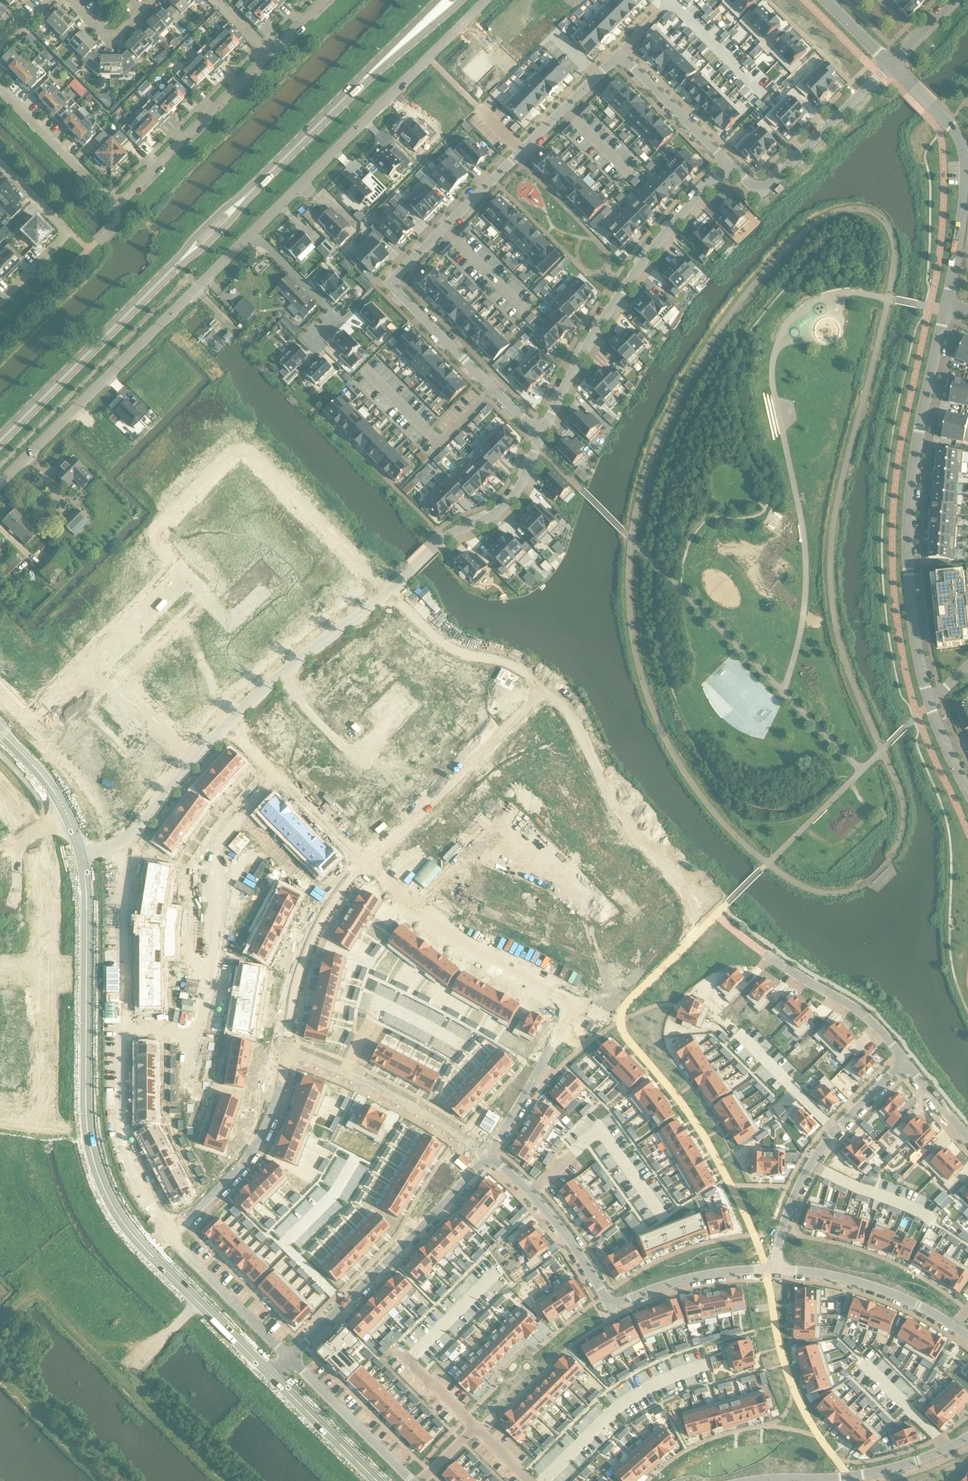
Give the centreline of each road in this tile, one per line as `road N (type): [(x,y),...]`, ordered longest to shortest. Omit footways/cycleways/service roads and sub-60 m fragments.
road 1 (secondary): [(420,28),(0,439)]
road 2 (residential): [(620,55),(394,283),(493,390)]
road 3 (residential): [(124,837),(110,1096),(130,1182),(173,1237)]
road 4 (tertiary): [(931,703),(907,576),(908,504),(947,308)]
road 5 (residential): [(386,590),(246,453),(155,538),(185,570)]
road 6 (residential): [(0,484),(252,232)]
road 7 (residential): [(252,232),(487,0)]
road 8 (residential): [(730,164),(617,298),(543,430)]
road 9 (track): [(0,1324),(38,1291),(225,1480)]
road 10 (secondary): [(86,1130),(94,1170),(122,1225),(270,1379)]
road 11 (secondary): [(275,1373),(141,1238),(103,1172),(92,1130)]
road 12 (residential): [(488,1151),(293,1357)]
road 13 (secondary): [(92,1130),(84,852)]
road 14 (secondary): [(79,854),(86,1130)]
road 15 (tertiary): [(947,308),(964,156),(959,135),(891,64)]
road 16 (residential): [(541,685),(360,863)]
road 17 (residential): [(567,1005),(415,909),(360,863)]
road 18 (residential): [(541,685),(630,822),(688,887)]
road 19 (residential): [(776,1268),(811,1167),(904,1062)]
road 20 (residential): [(543,430),(511,500),(443,540),(386,590)]
road 21 (residential): [(281,1053),(379,1092),(488,1151)]
road 22 (residential): [(891,64),(767,187),(758,190),(730,164)]
road 23 (residential): [(281,1053),(249,1152),(173,1237)]
road 24 (residential): [(0,790),(41,829),(47,847),(50,982)]
road 25 (residential): [(967,1437),(890,1468),(763,1480)]
road 26 (residential): [(360,863),(304,945),(281,1053)]
road 27 (residential): [(386,590),(226,725)]
road 28 (residential): [(118,200),(267,55)]
road 29 (residential): [(967,1335),(882,1291),(776,1268)]
road 30 (residential): [(488,1151),(554,1221),(611,1305)]
road 31 (residential): [(0,299),(69,232),(0,164)]
road 32 (residential): [(360,863),(226,725)]
road 33 (residential): [(386,590),(452,651),(496,658),(541,685)]
road 34 (residential): [(365,369),(440,443),(493,390)]
road 35 (residential): [(764,953),(861,1013),(904,1062)]
road 36 (residential): [(293,1357),(417,1480)]
road 37 (residential): [(776,1268),(699,1276),(611,1305)]
road 38 (residential): [(173,1237),(293,1357)]
road 39 (residential): [(185,570),(208,594),(114,692)]
road 40 (residential): [(567,1005),(567,1024),(488,1151)]
road 41 (residential): [(252,232),(340,320),(311,349)]
road 42 (residential): [(118,200),(0,88)]
road 43 (residential): [(730,164),(620,55)]
road 44 (secondary): [(382,1480),(275,1373)]
road 45 (residential): [(50,982),(53,1130)]
road 46 (secondary): [(270,1379),(373,1480)]
road 47 (residential): [(185,570),(87,661)]
road 48 (secondary): [(77,840),(56,793),(4,737)]

